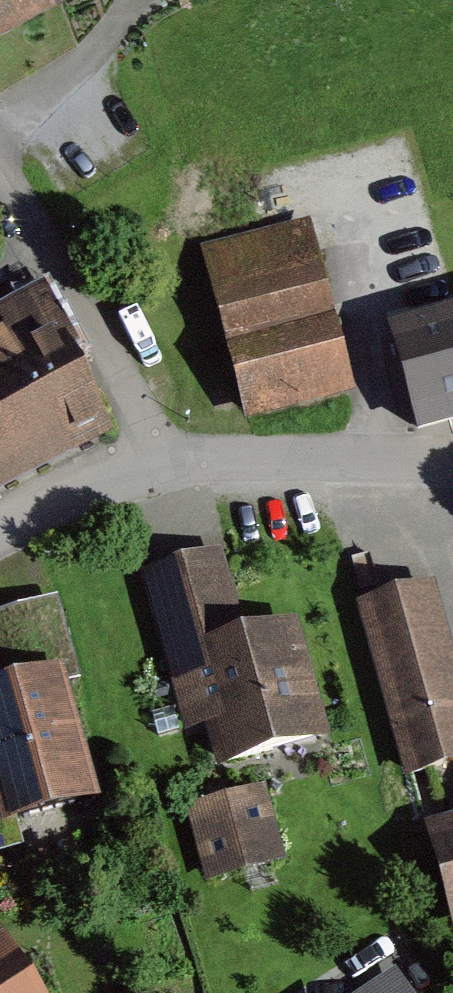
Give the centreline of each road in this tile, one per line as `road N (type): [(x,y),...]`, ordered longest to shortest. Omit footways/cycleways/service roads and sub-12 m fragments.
road 1 (residential): [(163,463),(103,324),(0,168)]
road 2 (residential): [(452,463),(163,463)]
road 3 (residential): [(163,463),(82,487),(0,528)]

